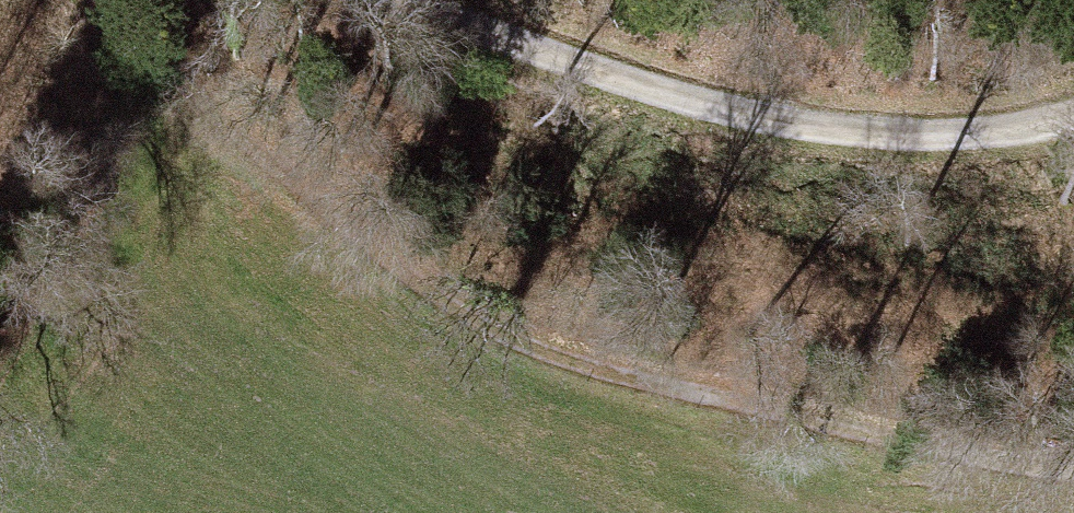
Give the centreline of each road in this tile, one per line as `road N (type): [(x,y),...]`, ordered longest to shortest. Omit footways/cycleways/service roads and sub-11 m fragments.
road 1 (track): [(110,0),(332,215),(533,349),(781,414),(1073,473)]
road 2 (track): [(410,0),(704,107),(801,128),(919,136),(1073,113)]

